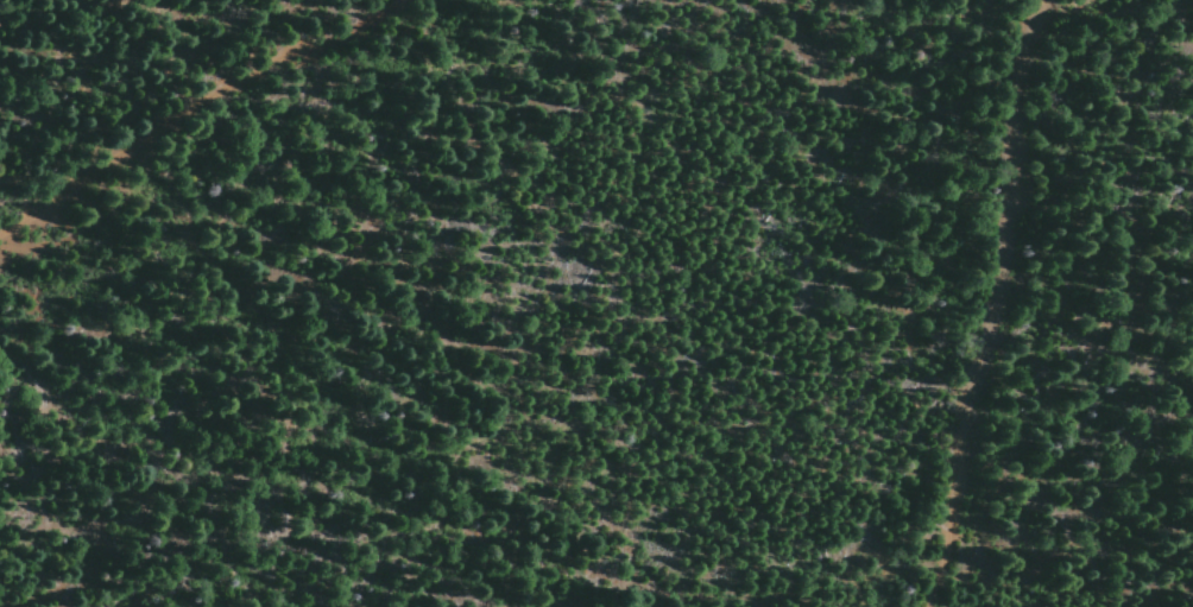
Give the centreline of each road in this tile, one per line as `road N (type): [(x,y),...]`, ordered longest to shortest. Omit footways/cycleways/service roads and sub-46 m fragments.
road 1 (track): [(1040,0),(1017,53),(995,291),(923,606)]
road 2 (track): [(0,241),(235,84),(356,33),(407,0)]

